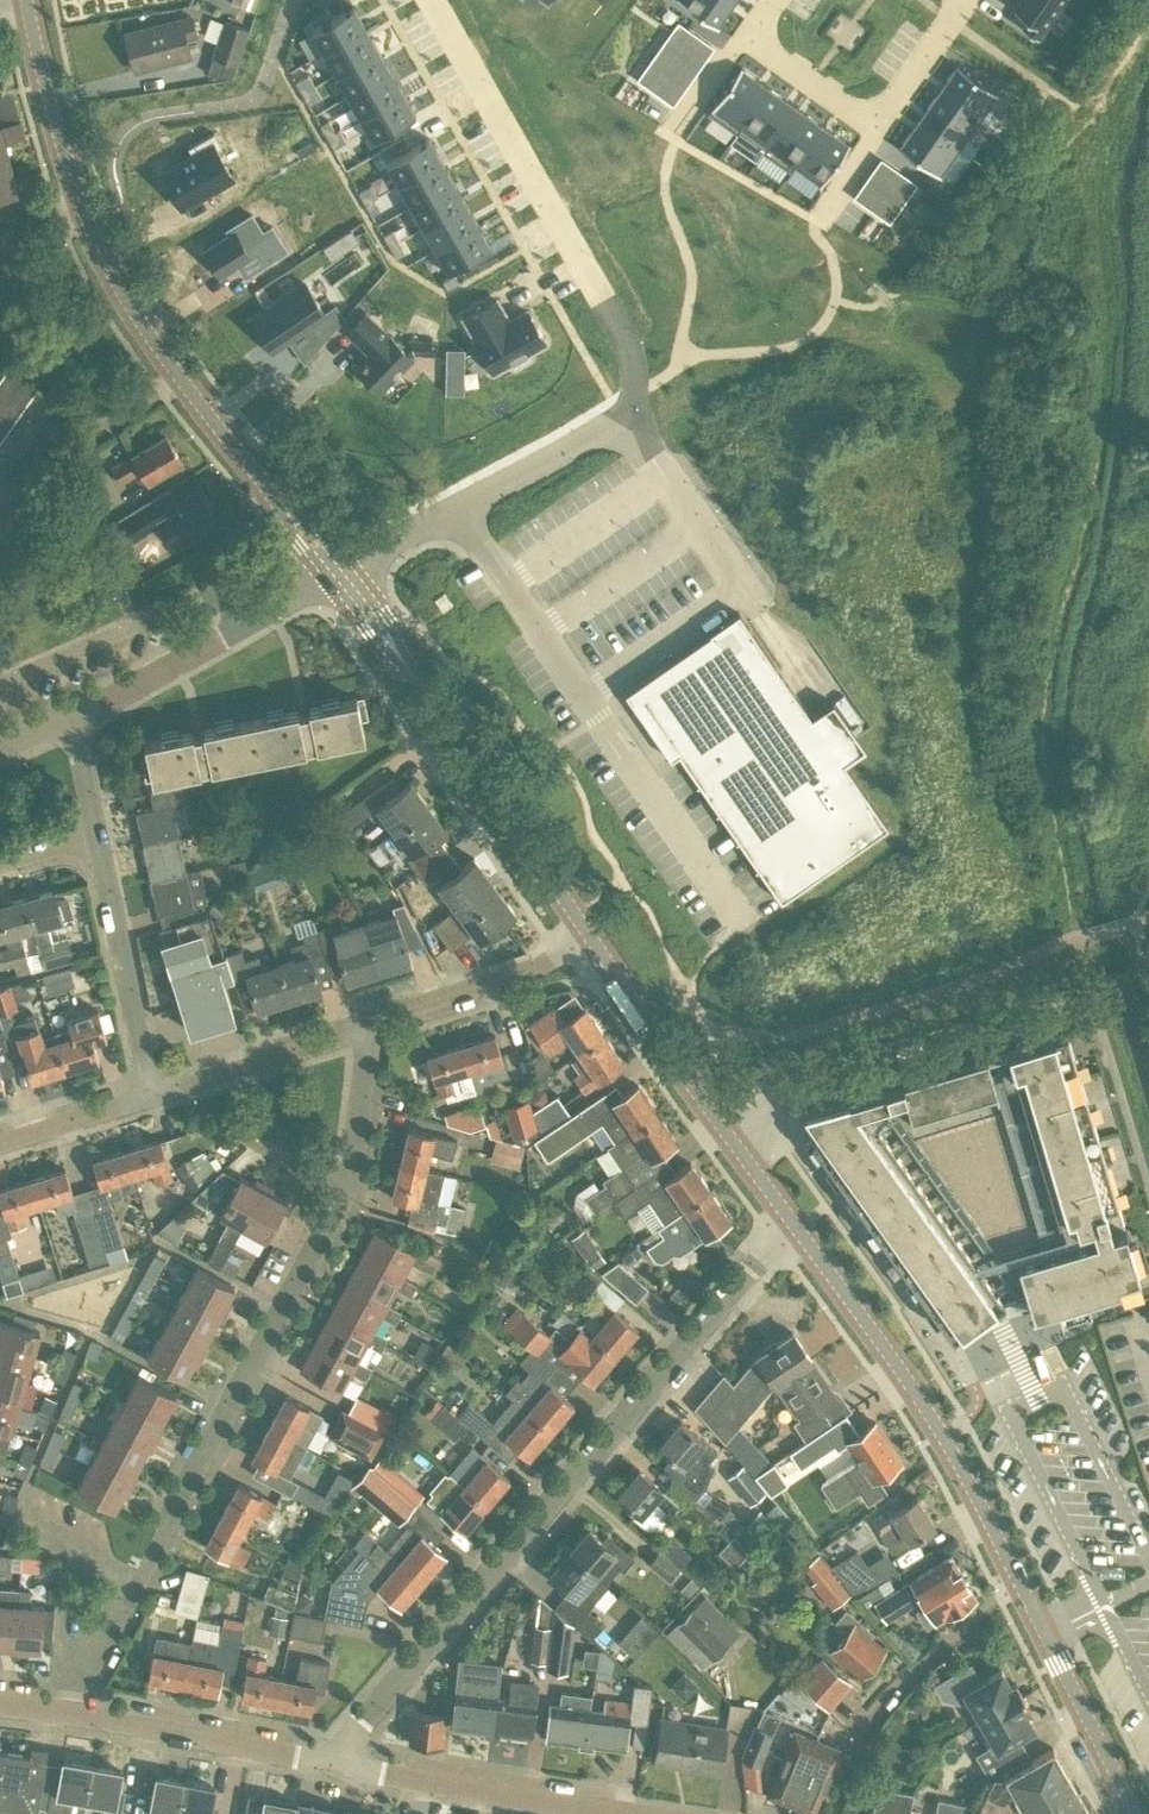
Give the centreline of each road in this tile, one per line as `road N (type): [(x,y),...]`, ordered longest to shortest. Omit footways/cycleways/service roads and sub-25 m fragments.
road 1 (track): [(1148,22),(1091,116),(1037,182),(1022,254),(1053,337),(1060,438),(1036,670),(1040,789),(1074,936)]
road 2 (residential): [(340,1763),(349,1737),(794,1224)]
road 3 (secondary): [(342,571),(177,363),(99,245),(74,185),(30,0)]
road 4 (residential): [(432,0),(624,334),(636,385),(625,421)]
road 5 (secondary): [(596,948),(342,571)]
road 6 (residential): [(134,1581),(351,1183)]
road 7 (secondary): [(1018,1579),(942,1432),(794,1224)]
road 8 (secondary): [(794,1224),(596,948)]
road 9 (residential): [(342,571),(625,421)]
road 10 (residential): [(652,1813),(340,1763)]
road 11 (residential): [(963,0),(874,126),(745,36)]
road 12 (residential): [(833,1813),(876,1708),(1018,1579)]
road 13 (residential): [(0,682),(200,595),(224,596),(249,624)]
road 14 (residential): [(340,1763),(66,1711)]
road 15 (secondary): [(1137,1813),(1018,1579)]
road 16 (residential): [(153,1093),(92,838)]
road 17 (residential): [(368,1024),(596,948)]
road 18 (residential): [(153,1093),(368,1024)]
road 19 (residential): [(249,624),(75,713)]
road 20 (residential): [(351,1183),(368,1024)]
road 21 (residential): [(0,1139),(153,1093)]
road 22 (residential): [(66,1711),(87,1658),(134,1581)]
road 23 (residential): [(134,1581),(19,1507)]
road 24 (residential): [(92,838),(75,713)]
road 25 (residential): [(351,1183),(241,1134)]

